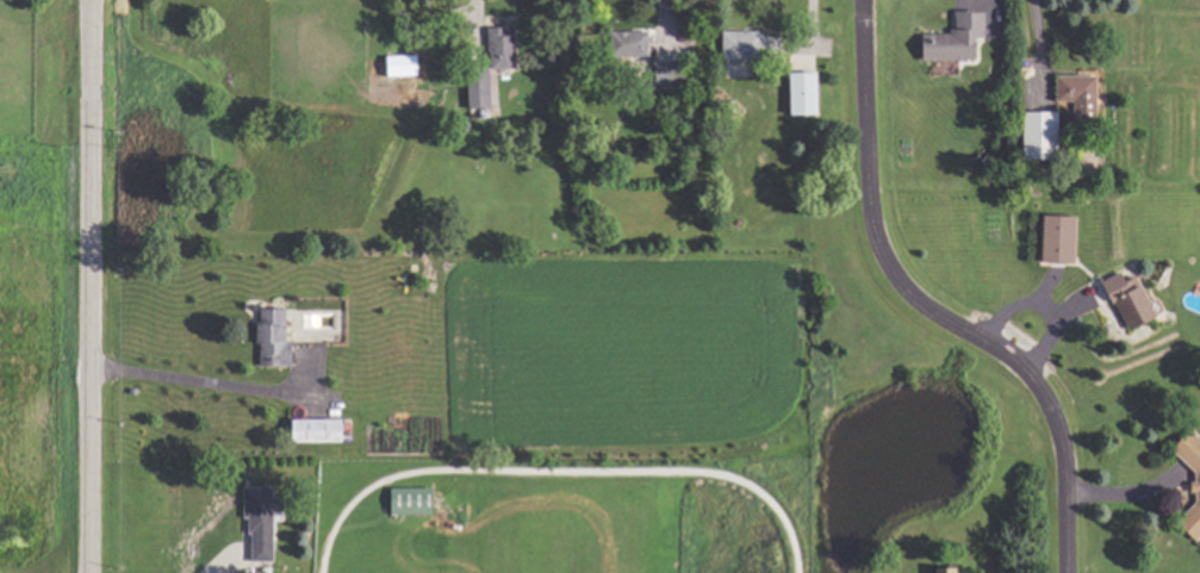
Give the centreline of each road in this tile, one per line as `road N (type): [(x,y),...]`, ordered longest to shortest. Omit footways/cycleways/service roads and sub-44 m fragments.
road 1 (residential): [(862,0),(875,219),(903,278),(1028,366),(1056,406),(1065,447),(1065,572)]
road 2 (residential): [(92,572),(91,0)]

